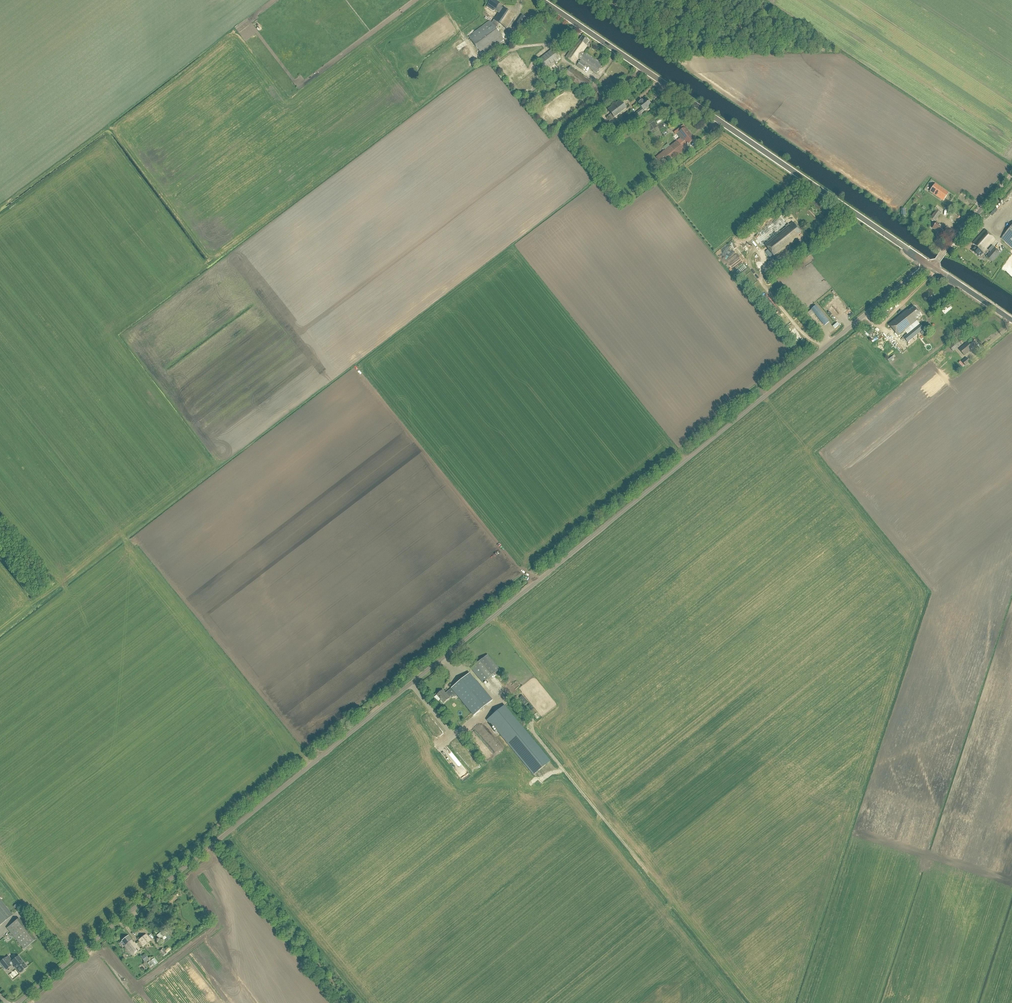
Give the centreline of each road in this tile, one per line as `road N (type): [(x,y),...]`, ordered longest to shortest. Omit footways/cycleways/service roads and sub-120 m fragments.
road 1 (unclassified): [(17,1002),(929,264)]
road 2 (tertiary): [(929,264),(542,0)]
road 3 (unclassified): [(933,267),(1011,174)]

